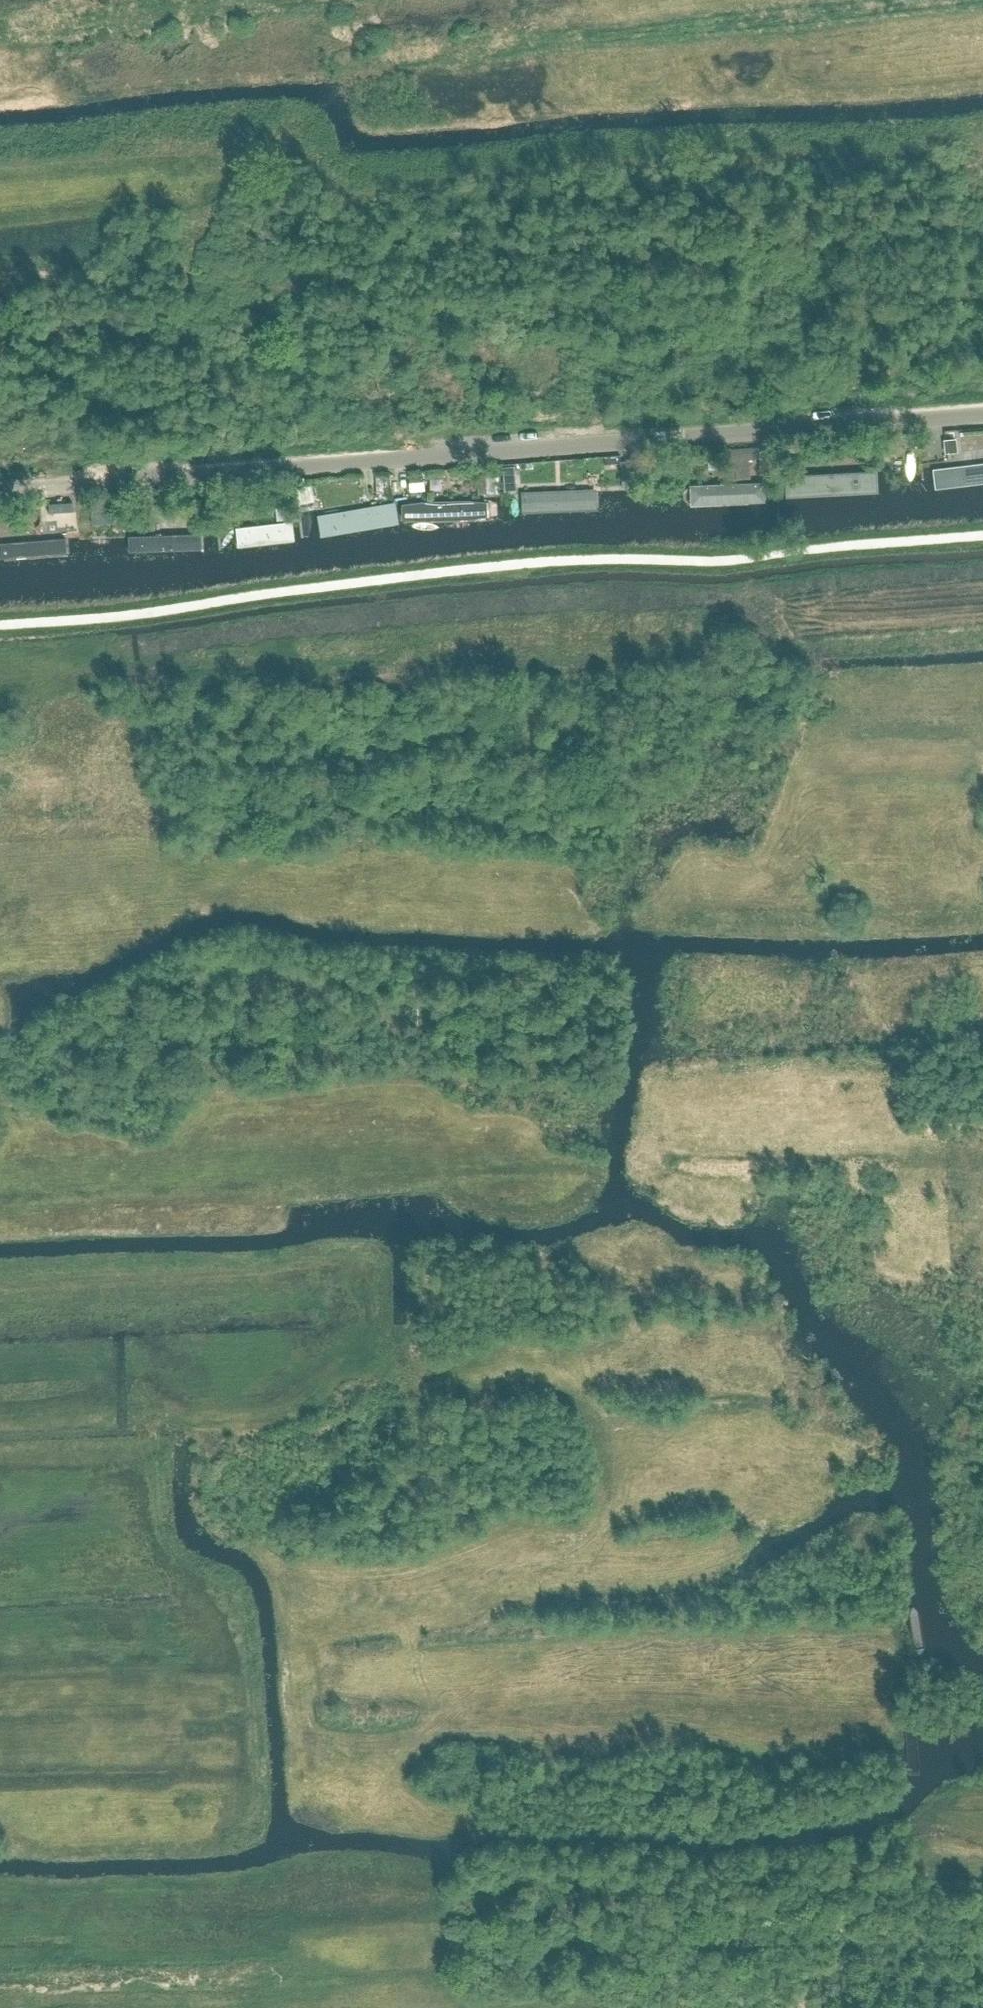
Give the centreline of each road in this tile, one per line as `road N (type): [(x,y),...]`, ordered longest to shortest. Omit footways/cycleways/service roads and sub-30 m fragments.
road 1 (unclassified): [(982,408),(0,488)]

